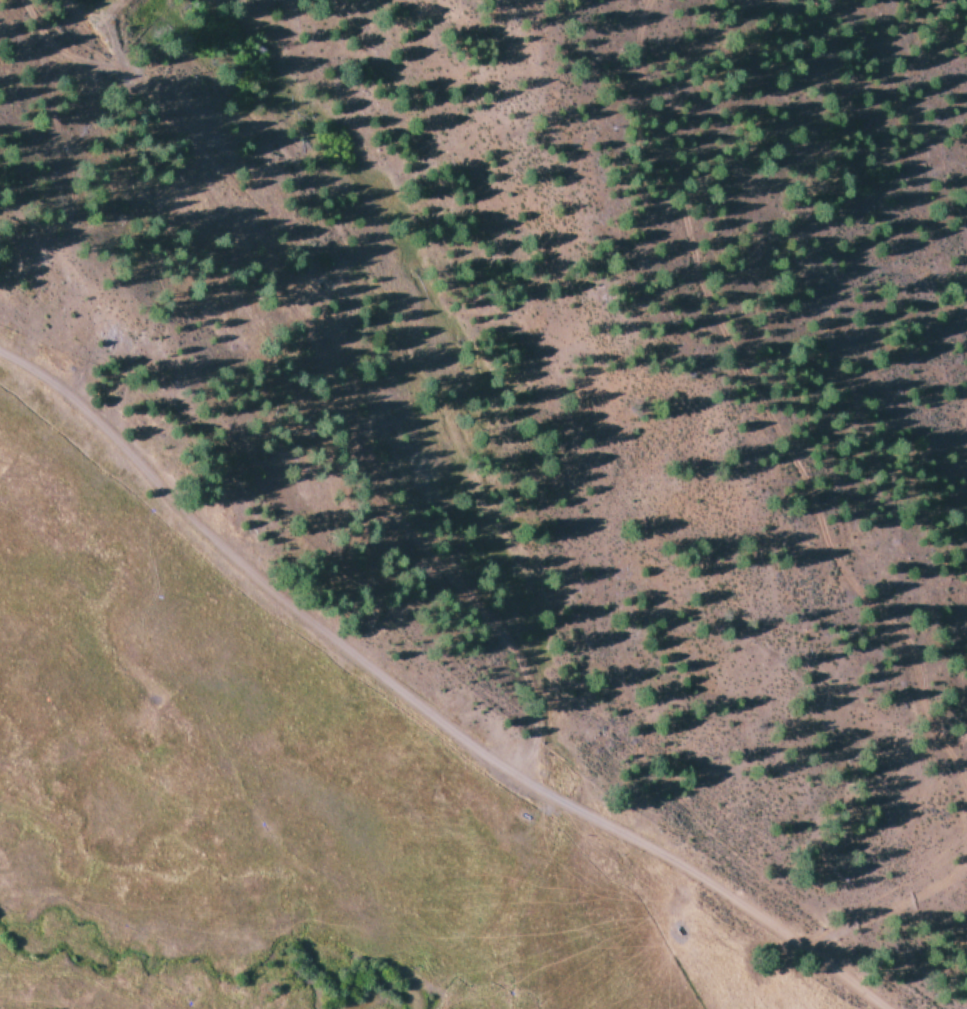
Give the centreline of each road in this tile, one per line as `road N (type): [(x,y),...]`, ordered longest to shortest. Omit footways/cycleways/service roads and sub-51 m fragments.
road 1 (residential): [(0,360),(147,454),(309,622),(518,760),(607,795),(924,1008)]
road 2 (track): [(560,776),(560,652),(518,562),(452,322),(422,268),(213,52),(132,0)]
road 3 (track): [(518,760),(531,697),(503,641),(372,480),(312,329)]

